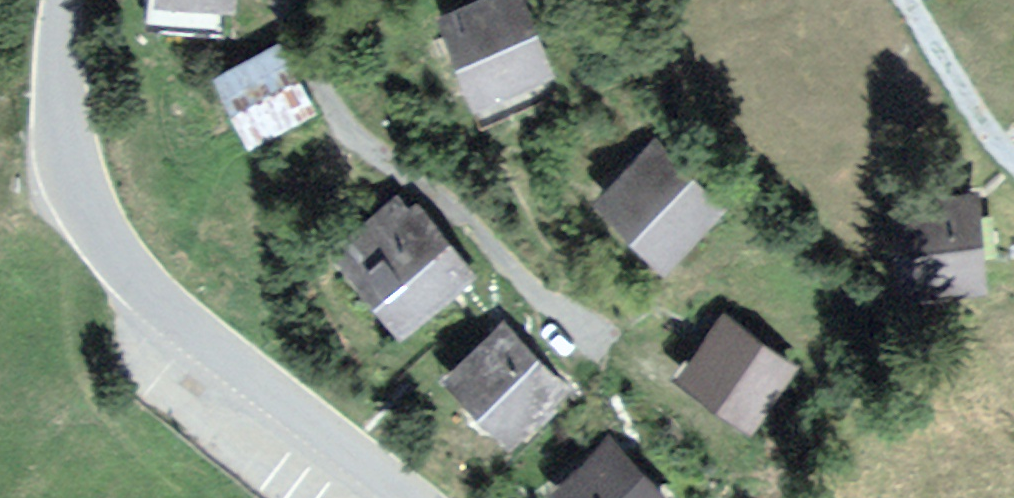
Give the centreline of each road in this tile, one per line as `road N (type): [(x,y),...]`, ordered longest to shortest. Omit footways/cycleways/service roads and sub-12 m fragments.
road 1 (tertiary): [(69,0),(64,120),(83,193),(114,247),(172,314),(406,497)]
road 2 (track): [(914,0),(1009,140)]

